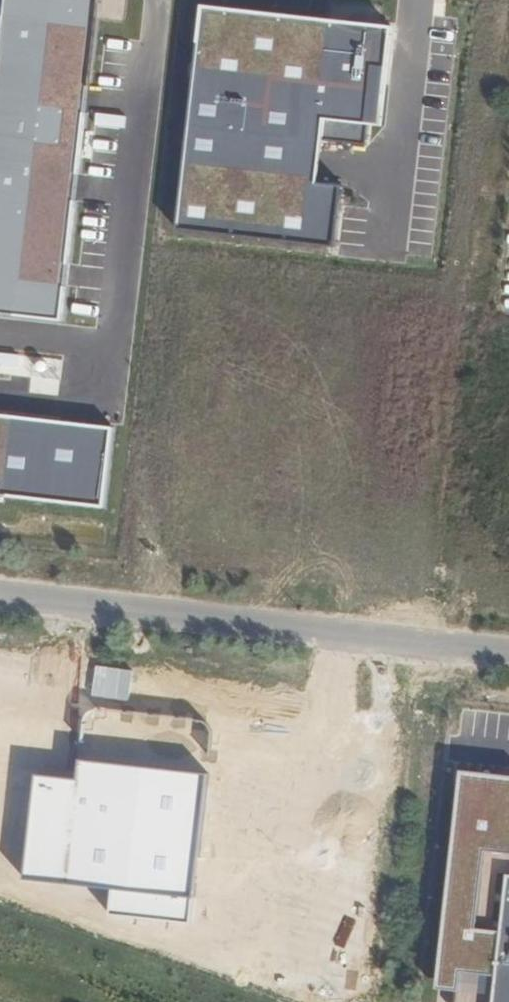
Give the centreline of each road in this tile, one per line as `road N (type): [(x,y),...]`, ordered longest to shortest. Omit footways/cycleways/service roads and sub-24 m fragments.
road 1 (unclassified): [(508,651),(0,595)]

